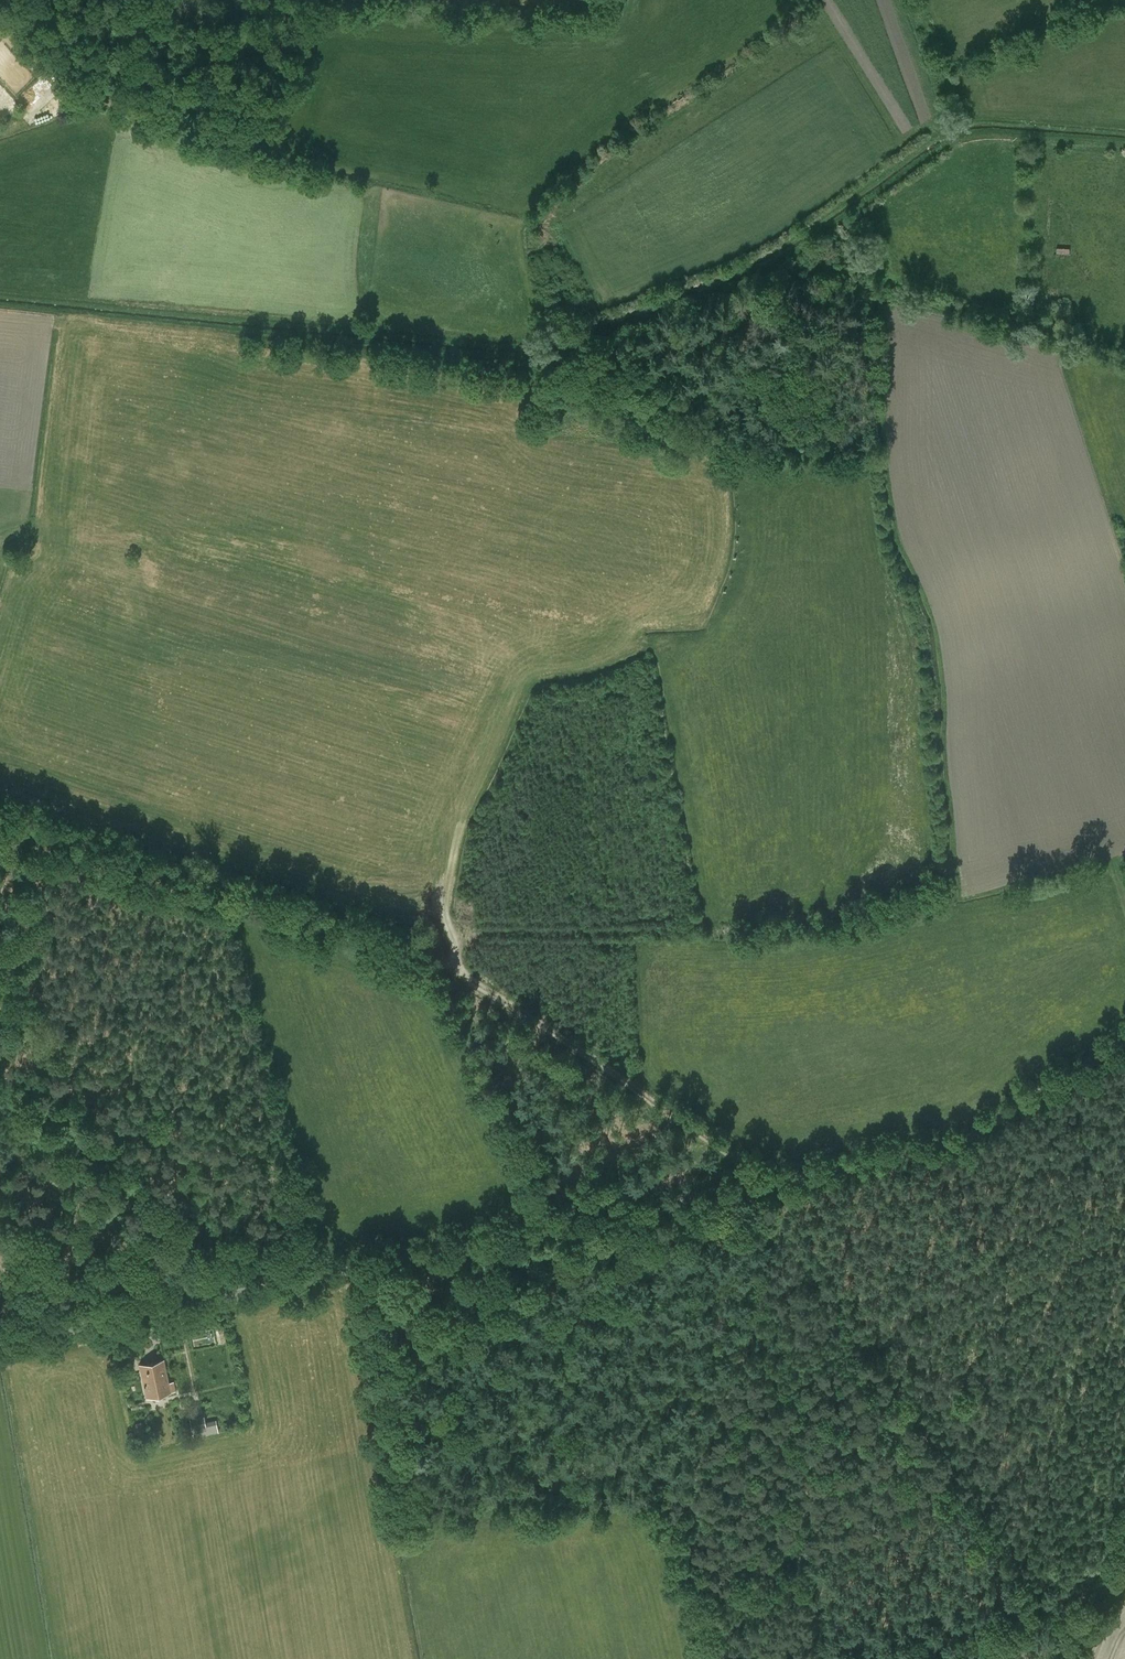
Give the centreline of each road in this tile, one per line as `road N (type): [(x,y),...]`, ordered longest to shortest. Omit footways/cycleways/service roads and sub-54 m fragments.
road 1 (unclassified): [(0,1346),(968,1137),(1124,1044)]
road 2 (track): [(937,135),(973,121),(1124,128)]

